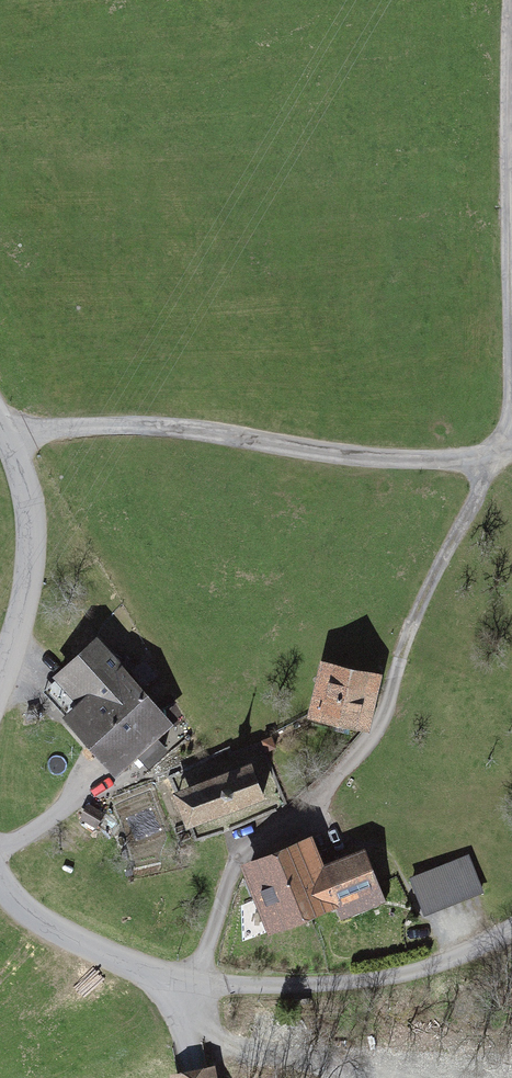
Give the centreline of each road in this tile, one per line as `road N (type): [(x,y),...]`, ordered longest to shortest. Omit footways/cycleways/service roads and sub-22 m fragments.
road 1 (track): [(13,434),(140,428),(418,463),(511,449)]
road 2 (track): [(398,678),(433,575),(511,449)]

